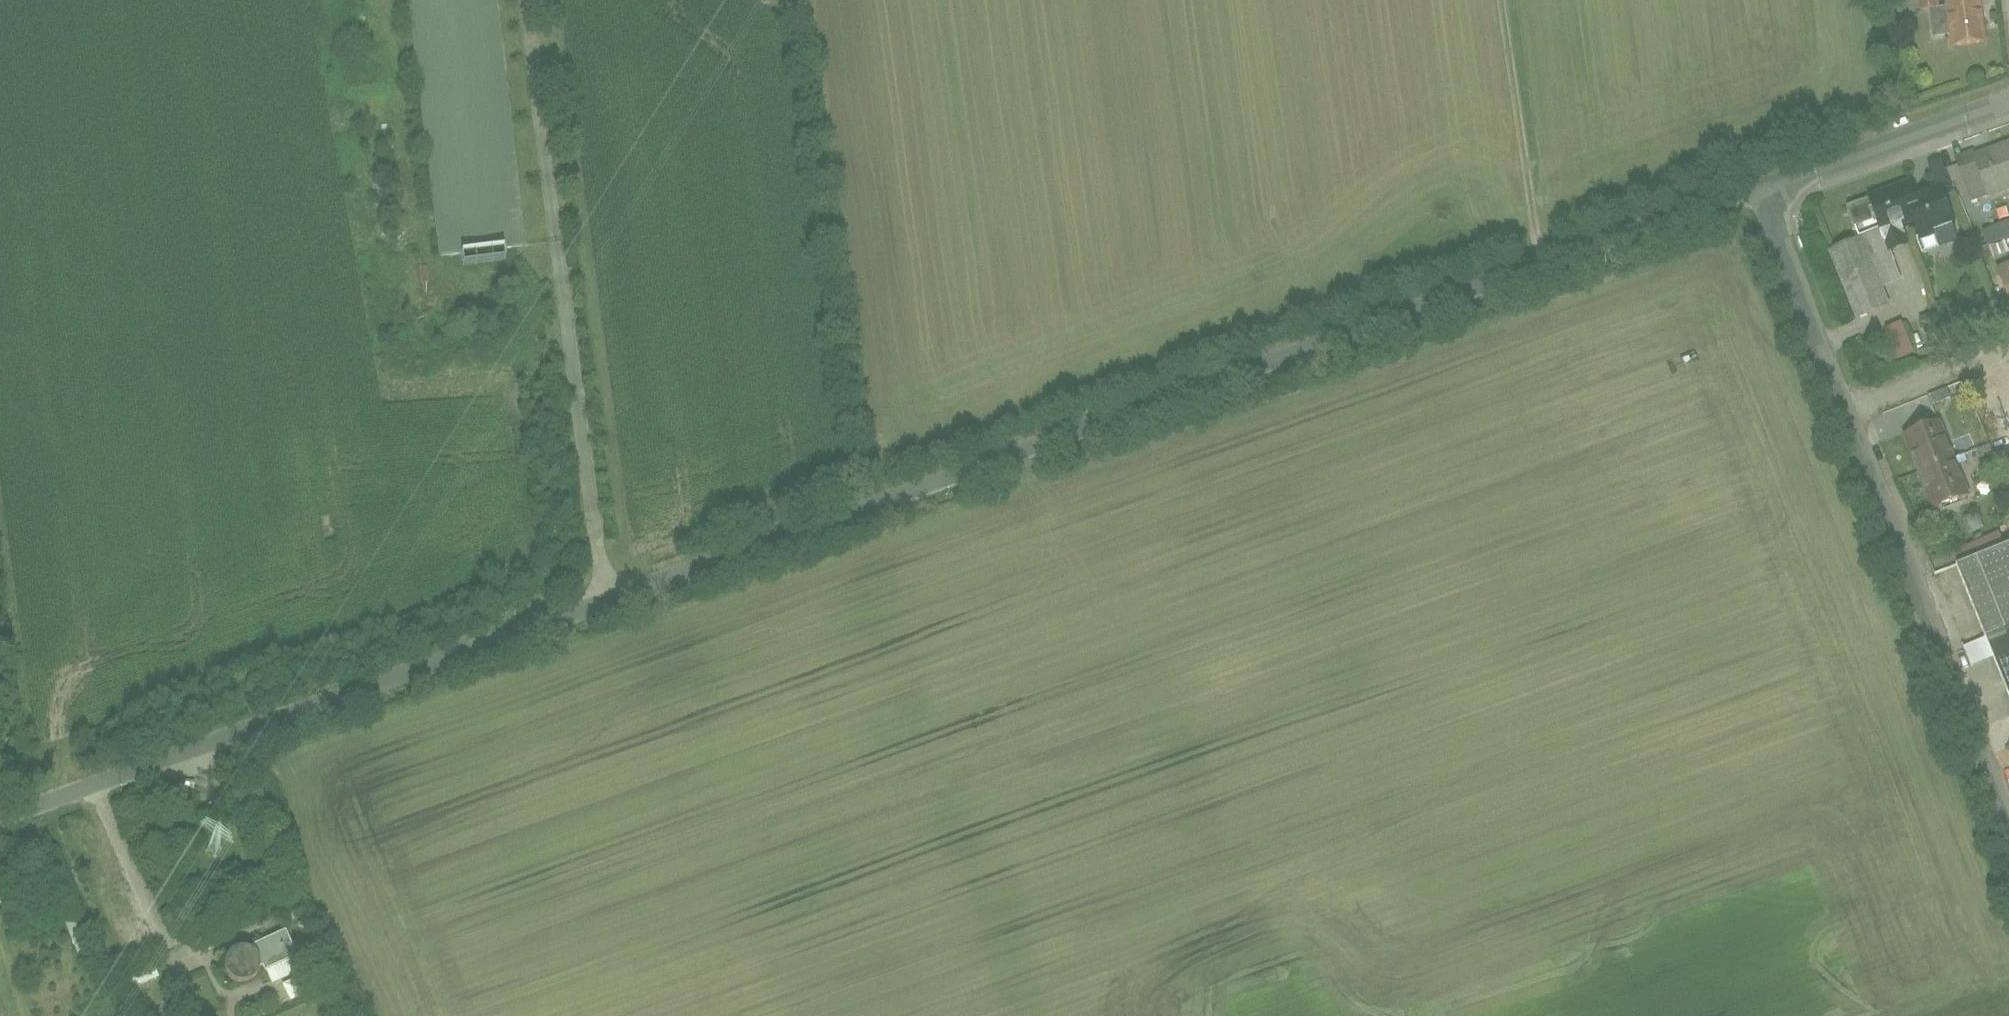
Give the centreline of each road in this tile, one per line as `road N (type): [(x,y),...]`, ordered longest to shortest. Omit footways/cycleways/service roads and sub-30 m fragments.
road 1 (unclassified): [(1744,204),(0,820)]
road 2 (residential): [(1765,197),(2008,817)]
road 3 (residential): [(1765,197),(2008,104)]

